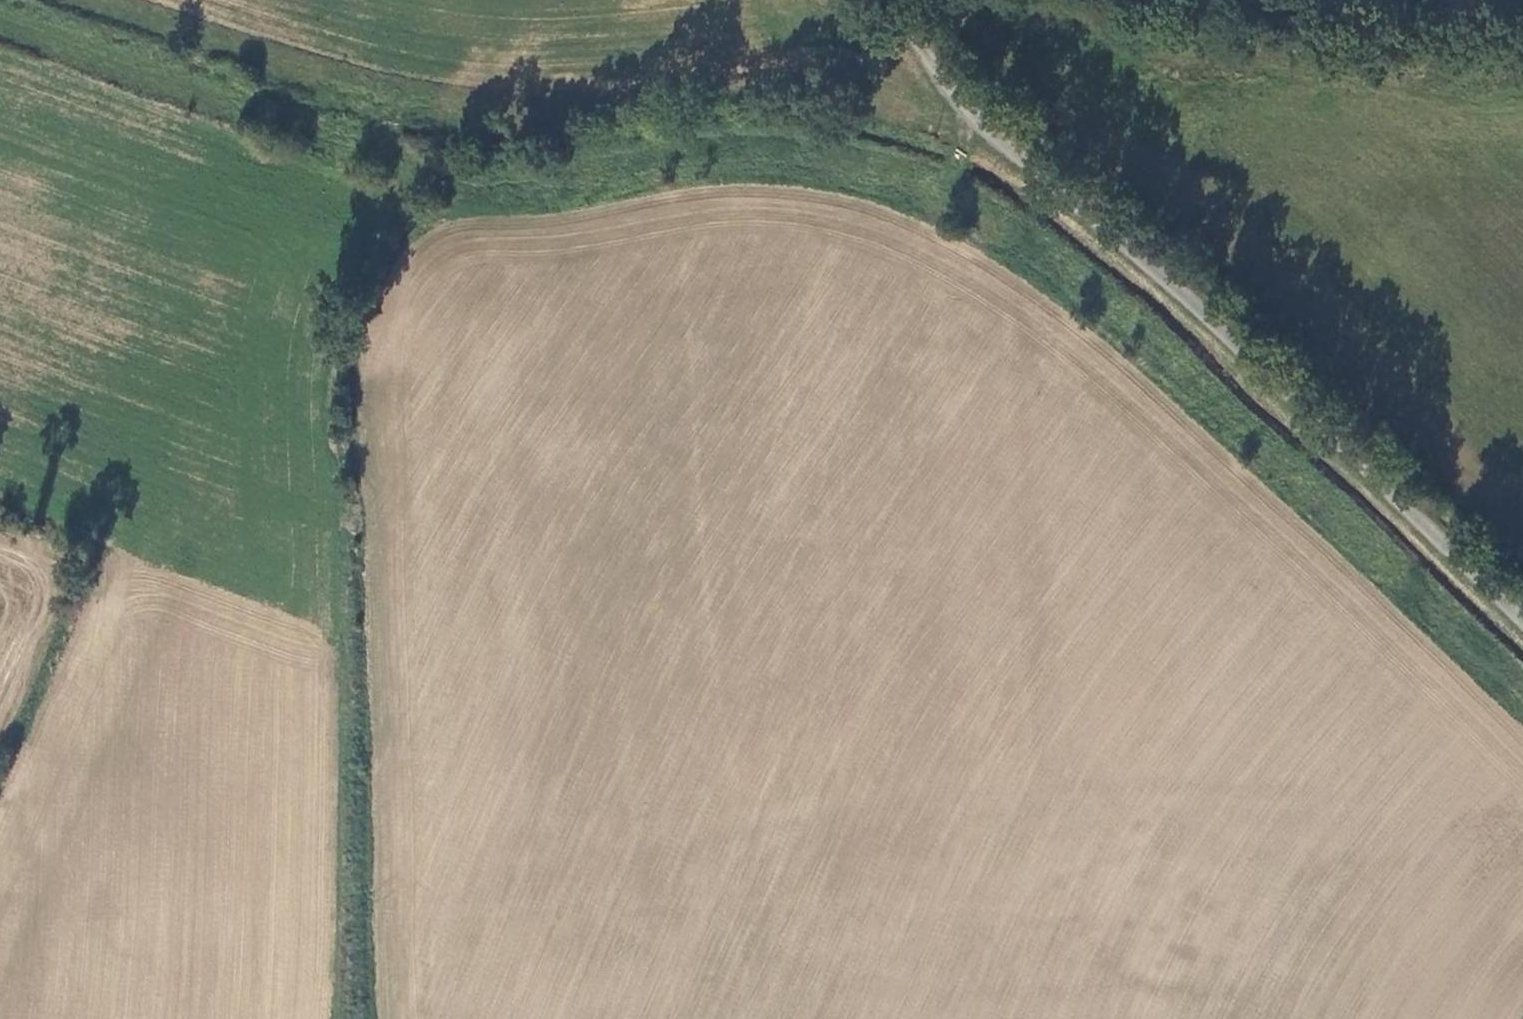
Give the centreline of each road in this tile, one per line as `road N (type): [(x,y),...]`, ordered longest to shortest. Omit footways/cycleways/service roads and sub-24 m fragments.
road 1 (track): [(1522,621),(1228,343),(969,113),(894,0)]

